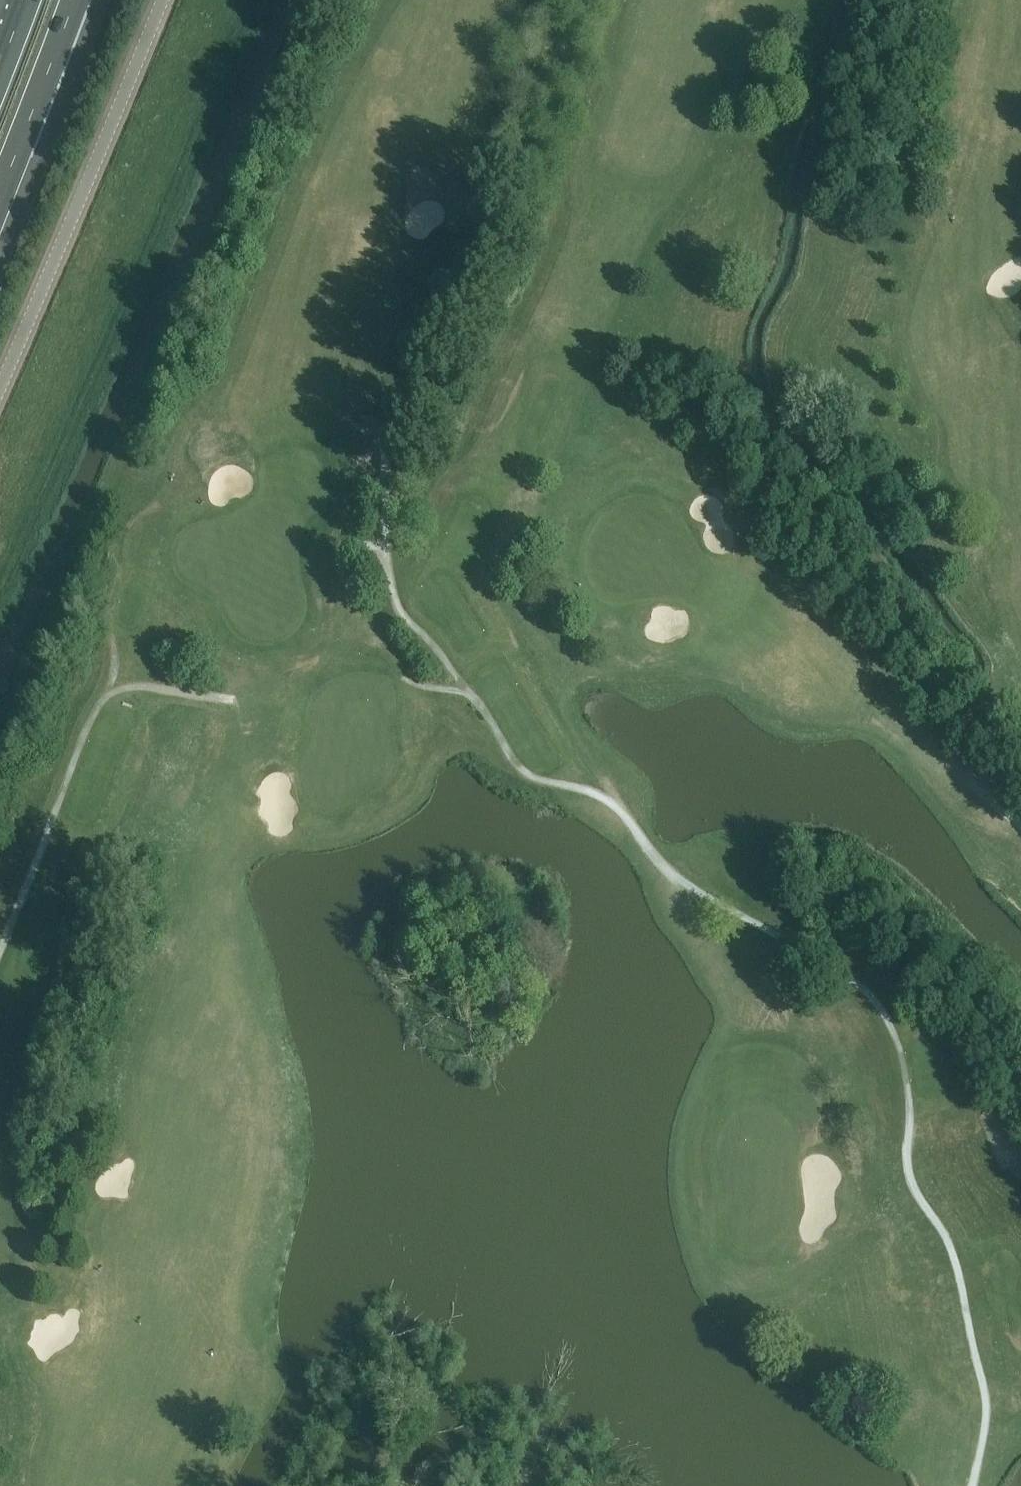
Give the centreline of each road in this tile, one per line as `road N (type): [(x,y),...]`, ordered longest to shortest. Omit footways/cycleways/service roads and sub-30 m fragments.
road 1 (tertiary): [(0,389),(163,0)]
road 2 (motorway): [(0,196),(75,0)]

